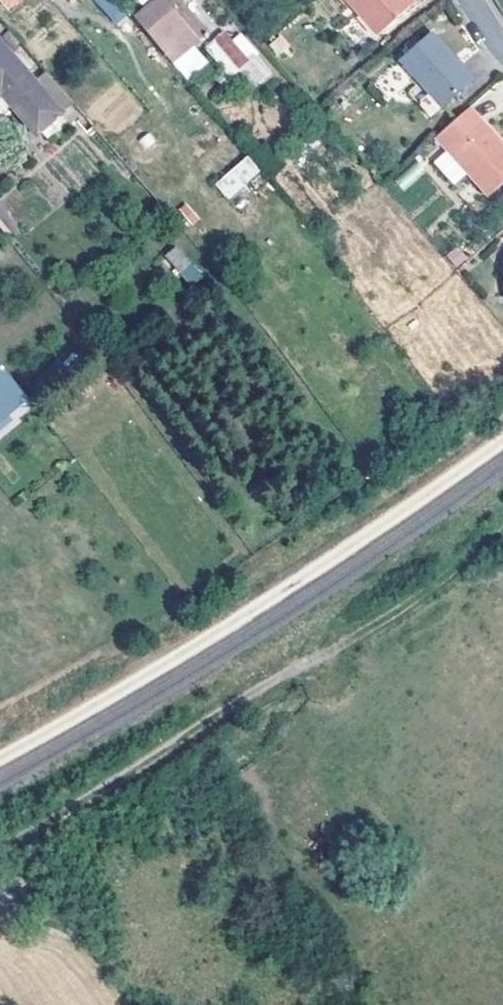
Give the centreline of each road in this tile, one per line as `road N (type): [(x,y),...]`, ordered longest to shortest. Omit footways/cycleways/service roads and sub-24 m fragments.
road 1 (track): [(0,846),(278,674),(404,607),(502,532)]

